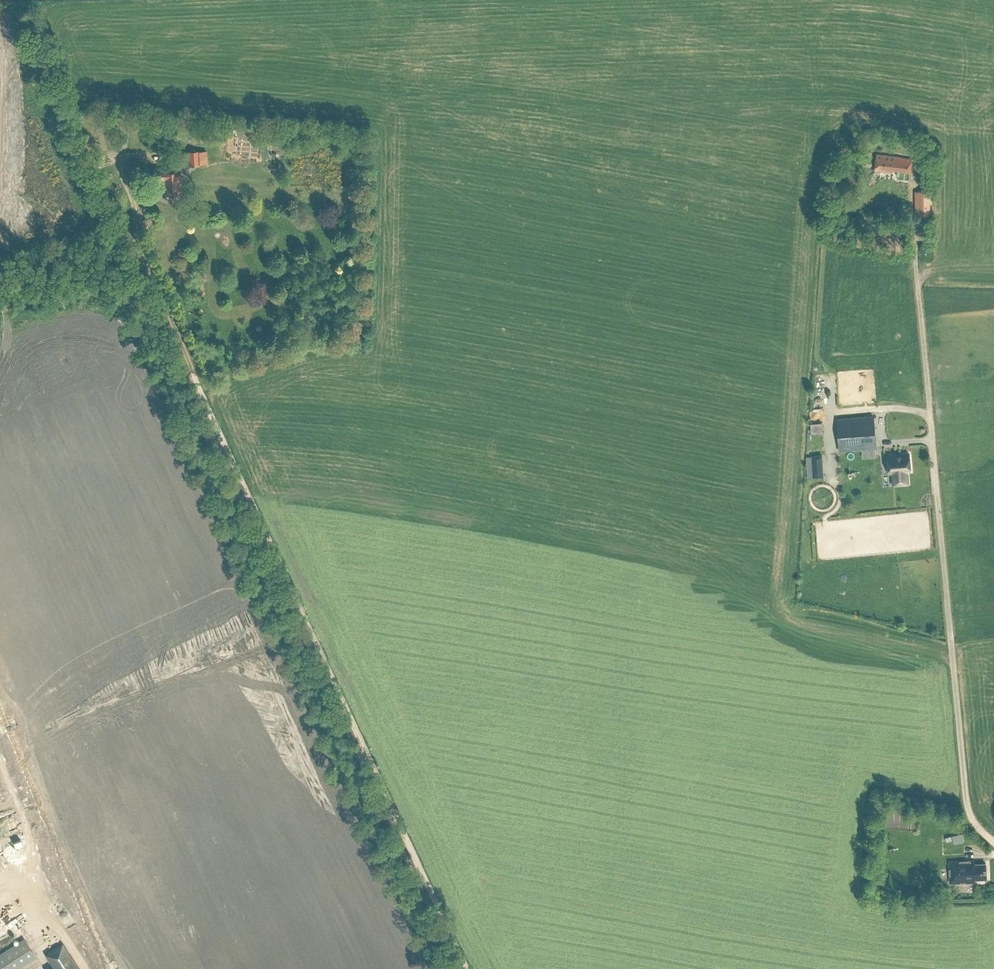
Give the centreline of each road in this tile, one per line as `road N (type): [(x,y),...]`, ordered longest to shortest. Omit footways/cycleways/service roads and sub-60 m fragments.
road 1 (track): [(466,968),(136,248),(137,203),(113,147)]
road 2 (unclassified): [(993,841),(974,821),(966,795),(915,254)]

